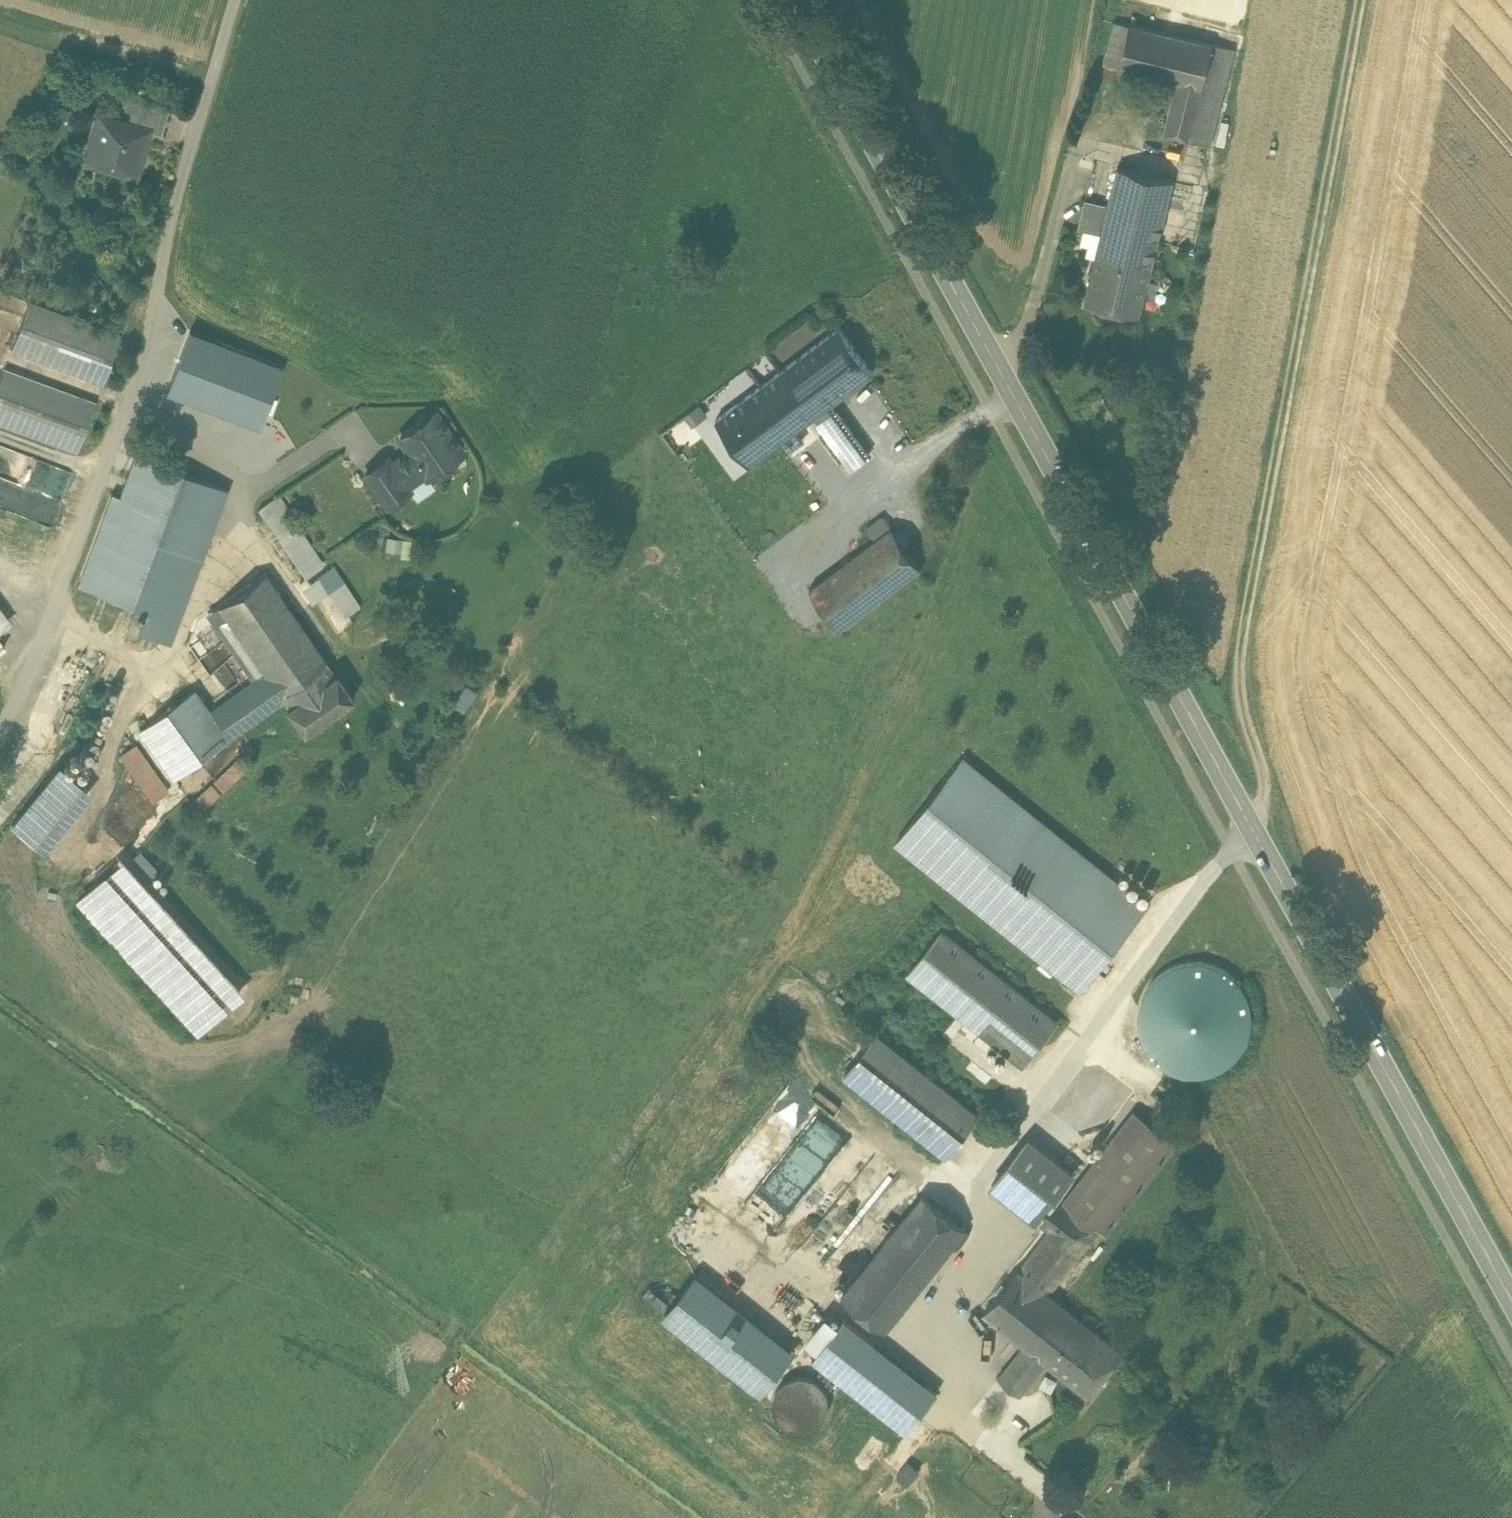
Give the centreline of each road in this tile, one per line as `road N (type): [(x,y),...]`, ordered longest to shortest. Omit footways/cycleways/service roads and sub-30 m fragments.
road 1 (secondary): [(795,0),(1511,1292)]
road 2 (track): [(1358,0),(1239,650),(1264,785),(1252,821)]
road 3 (track): [(232,0),(172,208),(150,357),(41,651),(0,735)]
road 4 (track): [(156,321),(6,118)]

